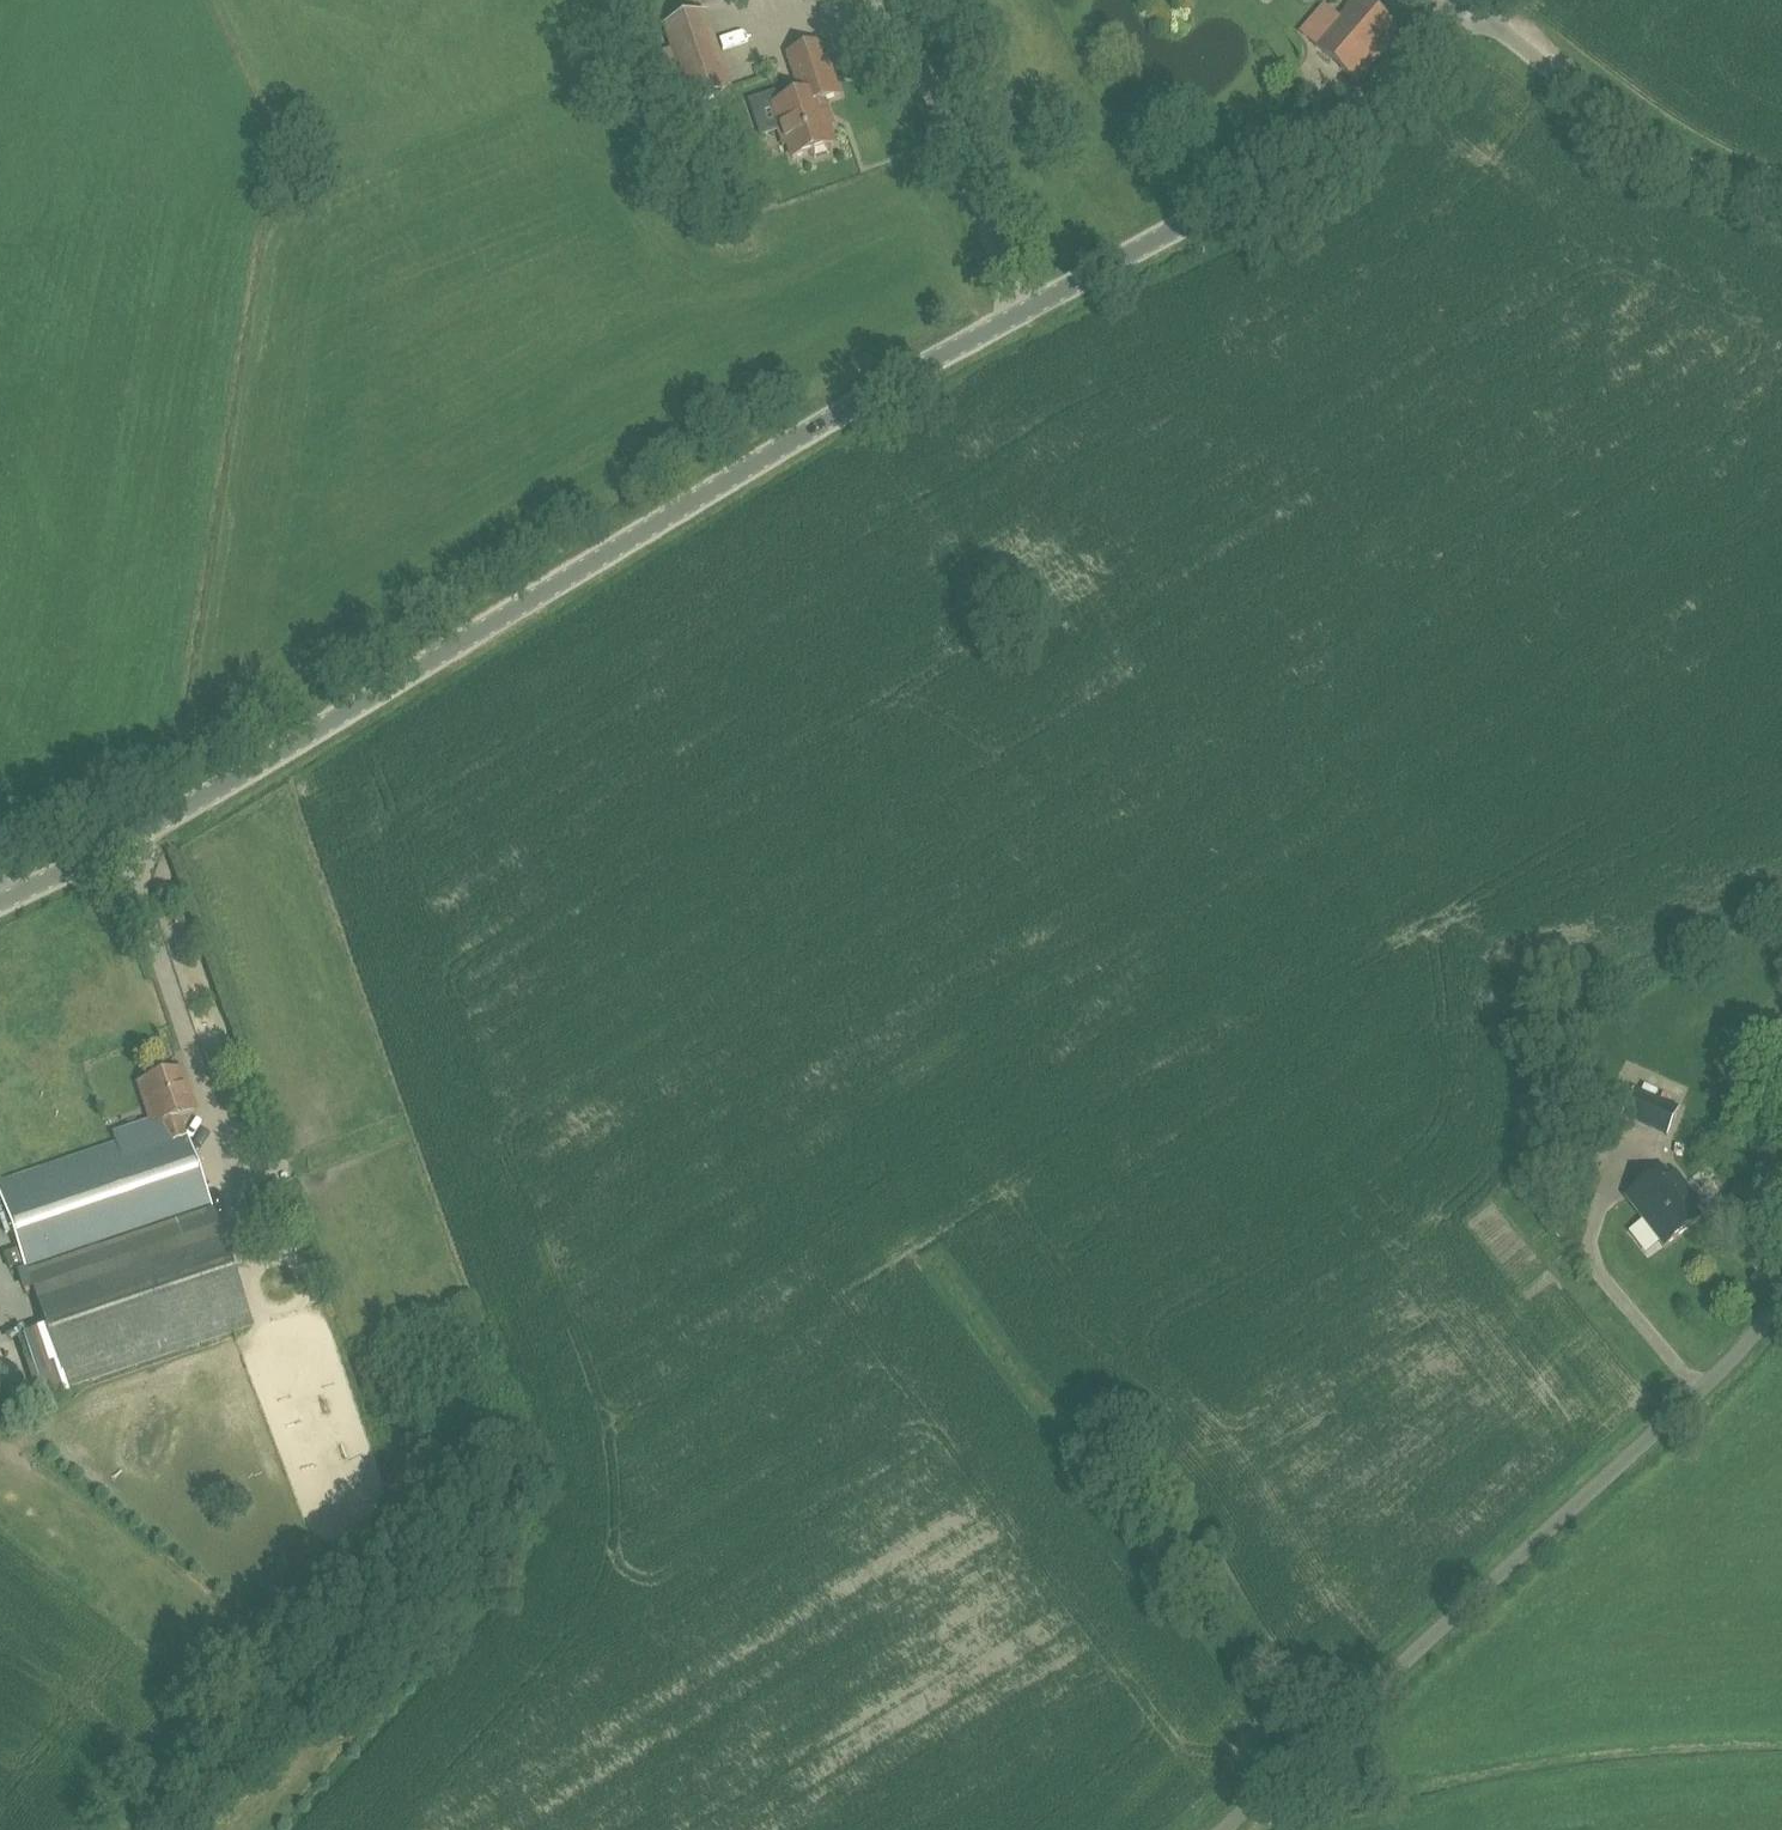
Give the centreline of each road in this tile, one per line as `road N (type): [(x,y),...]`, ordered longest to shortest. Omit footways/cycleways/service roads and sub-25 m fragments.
road 1 (unclassified): [(0,903),(150,830),(898,378),(1271,180),(1408,76),(1460,9)]
road 2 (unclassified): [(1220,1829),(1692,1397),(1781,1298)]
road 3 (unclassified): [(1460,9),(1659,151),(1726,192),(1781,213)]

